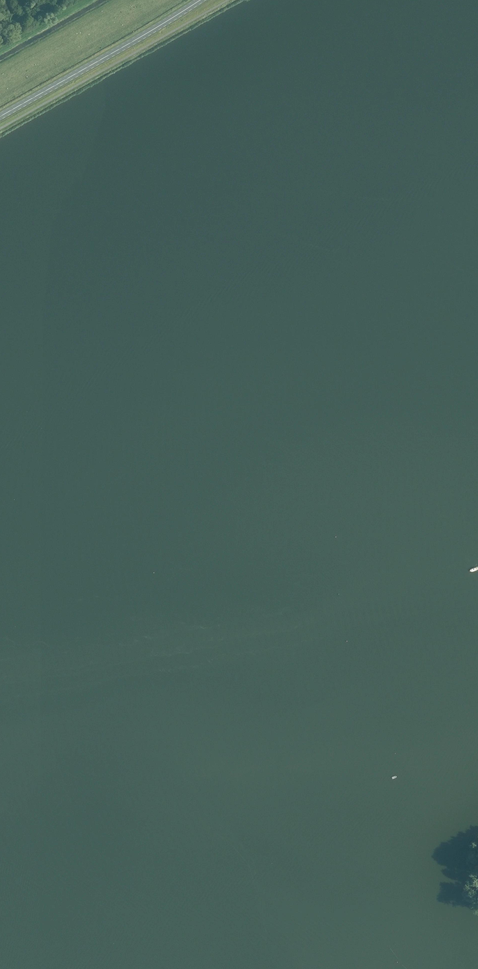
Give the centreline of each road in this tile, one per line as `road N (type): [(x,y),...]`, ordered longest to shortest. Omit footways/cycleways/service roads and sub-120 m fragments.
road 1 (primary): [(0,118),(207,0)]

